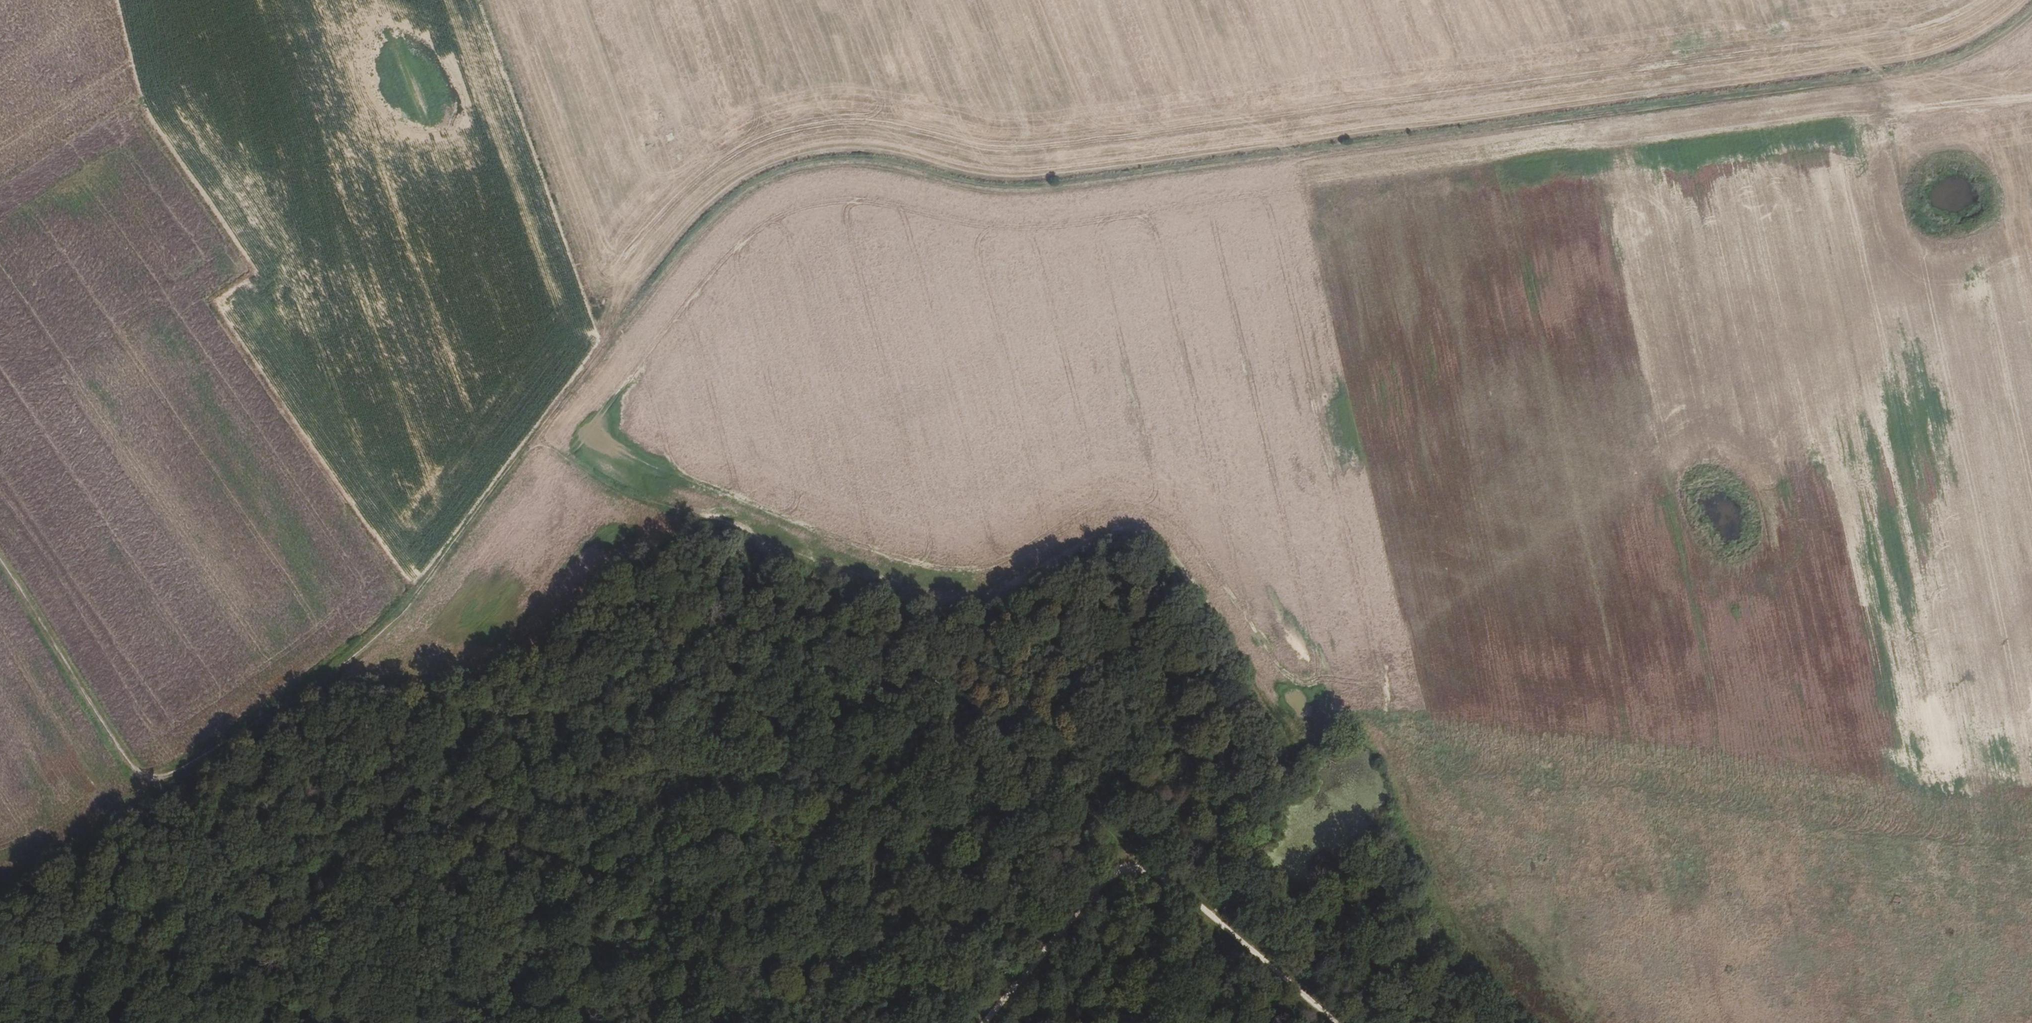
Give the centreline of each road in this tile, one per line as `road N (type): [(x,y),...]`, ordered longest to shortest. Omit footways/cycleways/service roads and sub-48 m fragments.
road 1 (track): [(1131,850),(1338,1022)]
road 2 (track): [(148,789),(0,569)]
road 3 (track): [(986,1022),(1131,850)]

